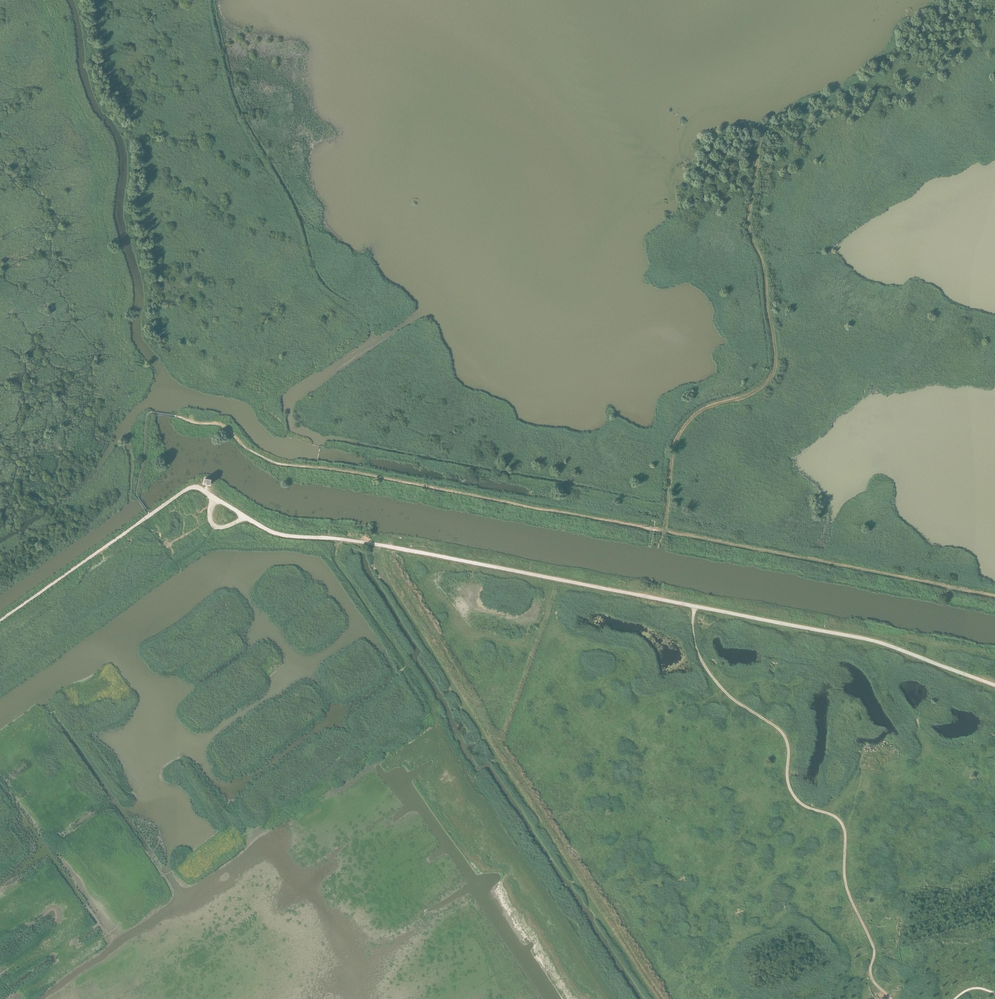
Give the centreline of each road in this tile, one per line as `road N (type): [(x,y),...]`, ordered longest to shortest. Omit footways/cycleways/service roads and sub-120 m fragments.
road 1 (track): [(994,686),(876,641),(397,548),(284,536),(195,487),(0,621)]

